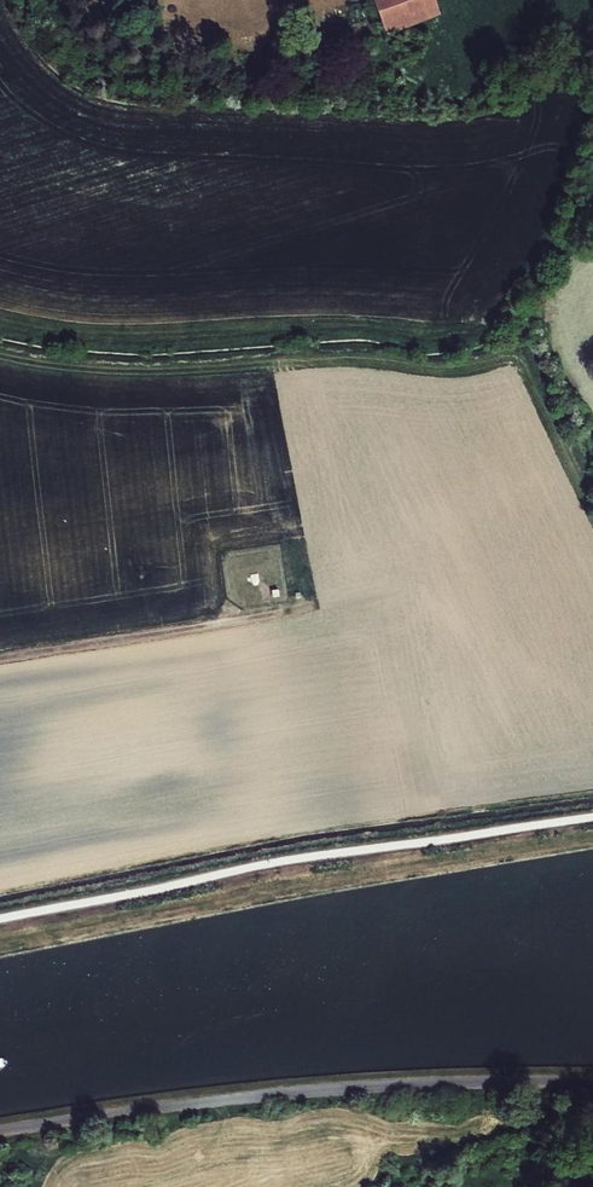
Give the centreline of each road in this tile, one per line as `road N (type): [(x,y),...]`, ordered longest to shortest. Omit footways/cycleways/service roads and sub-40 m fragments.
road 1 (track): [(285,613),(0,658)]

